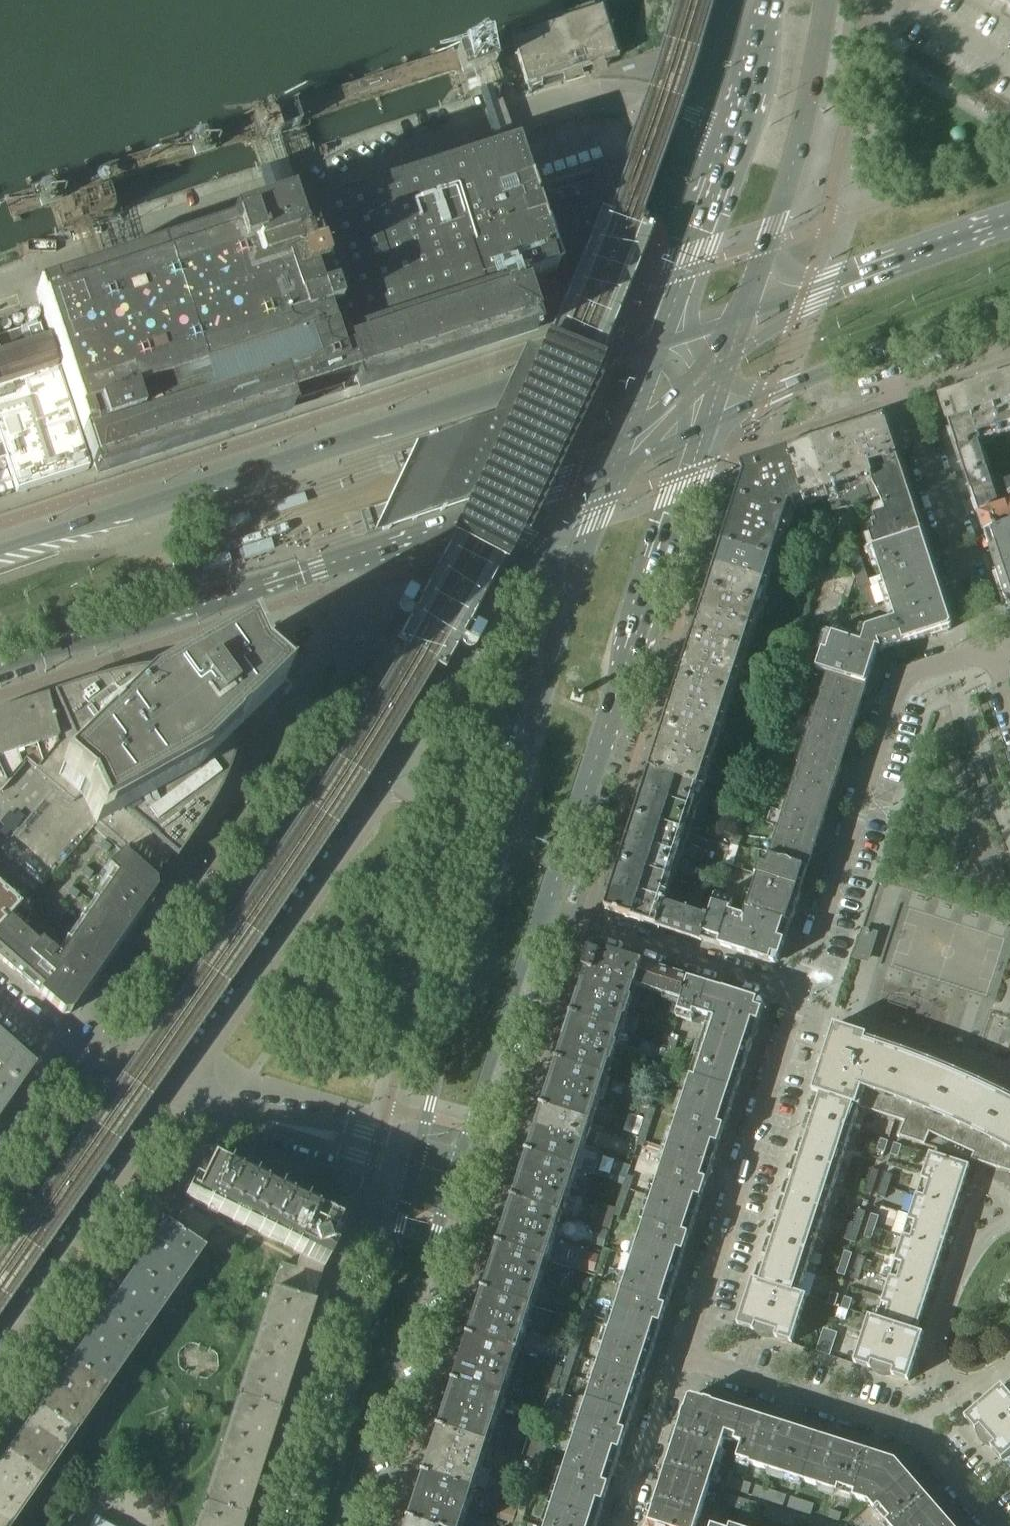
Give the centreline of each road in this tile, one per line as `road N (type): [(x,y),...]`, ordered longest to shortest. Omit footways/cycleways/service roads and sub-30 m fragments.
road 1 (residential): [(176,1099),(391,789),(389,775),(337,745),(326,749),(111,1076)]
road 2 (unclassified): [(0,285),(546,104),(626,99),(706,120)]
road 3 (secondary): [(614,351),(0,551)]
road 4 (secondary): [(565,598),(464,982),(441,1034),(418,1147)]
road 5 (secondary): [(541,911),(713,428)]
road 6 (secondary): [(0,668),(464,526)]
road 7 (residential): [(799,992),(901,682),(990,649)]
road 8 (residential): [(684,1356),(799,992)]
road 9 (secondary): [(342,1525),(457,1169)]
road 10 (residential): [(1001,1525),(914,1428),(684,1356)]
road 11 (secondary): [(413,1172),(306,1525)]
road 12 (residential): [(0,1352),(176,1099)]
road 13 (residential): [(990,649),(903,381)]
road 14 (secondary): [(457,1169),(541,911)]
road 15 (residential): [(541,911),(799,992)]
road 16 (secondary): [(766,247),(809,109),(832,0)]
road 17 (secondary): [(1009,217),(804,289)]
road 18 (secondary): [(812,379),(1009,303)]
road 19 (residential): [(111,1076),(0,1235)]
road 20 (residential): [(241,1116),(413,1172)]
road 21 (residential): [(418,1147),(296,1119),(241,1116)]
road 22 (residential): [(624,1525),(684,1356)]
road 23 (secondary): [(464,526),(613,468)]
road 24 (secondary): [(772,0),(738,138)]
road 25 (secondary): [(464,526),(536,542),(560,567),(565,598)]
road 26 (secondary): [(613,468),(565,598)]
road 27 (residential): [(111,1076),(63,1056),(0,1000)]
road 28 (secondary): [(738,138),(692,251)]

